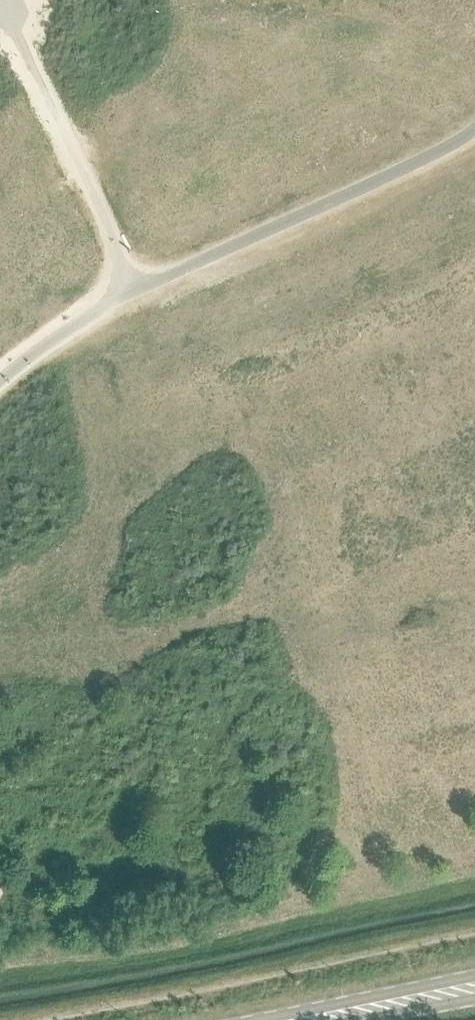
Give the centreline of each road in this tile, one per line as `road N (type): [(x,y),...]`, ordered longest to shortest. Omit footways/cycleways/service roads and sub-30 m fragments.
road 1 (tertiary): [(300,1019),(474,989)]

